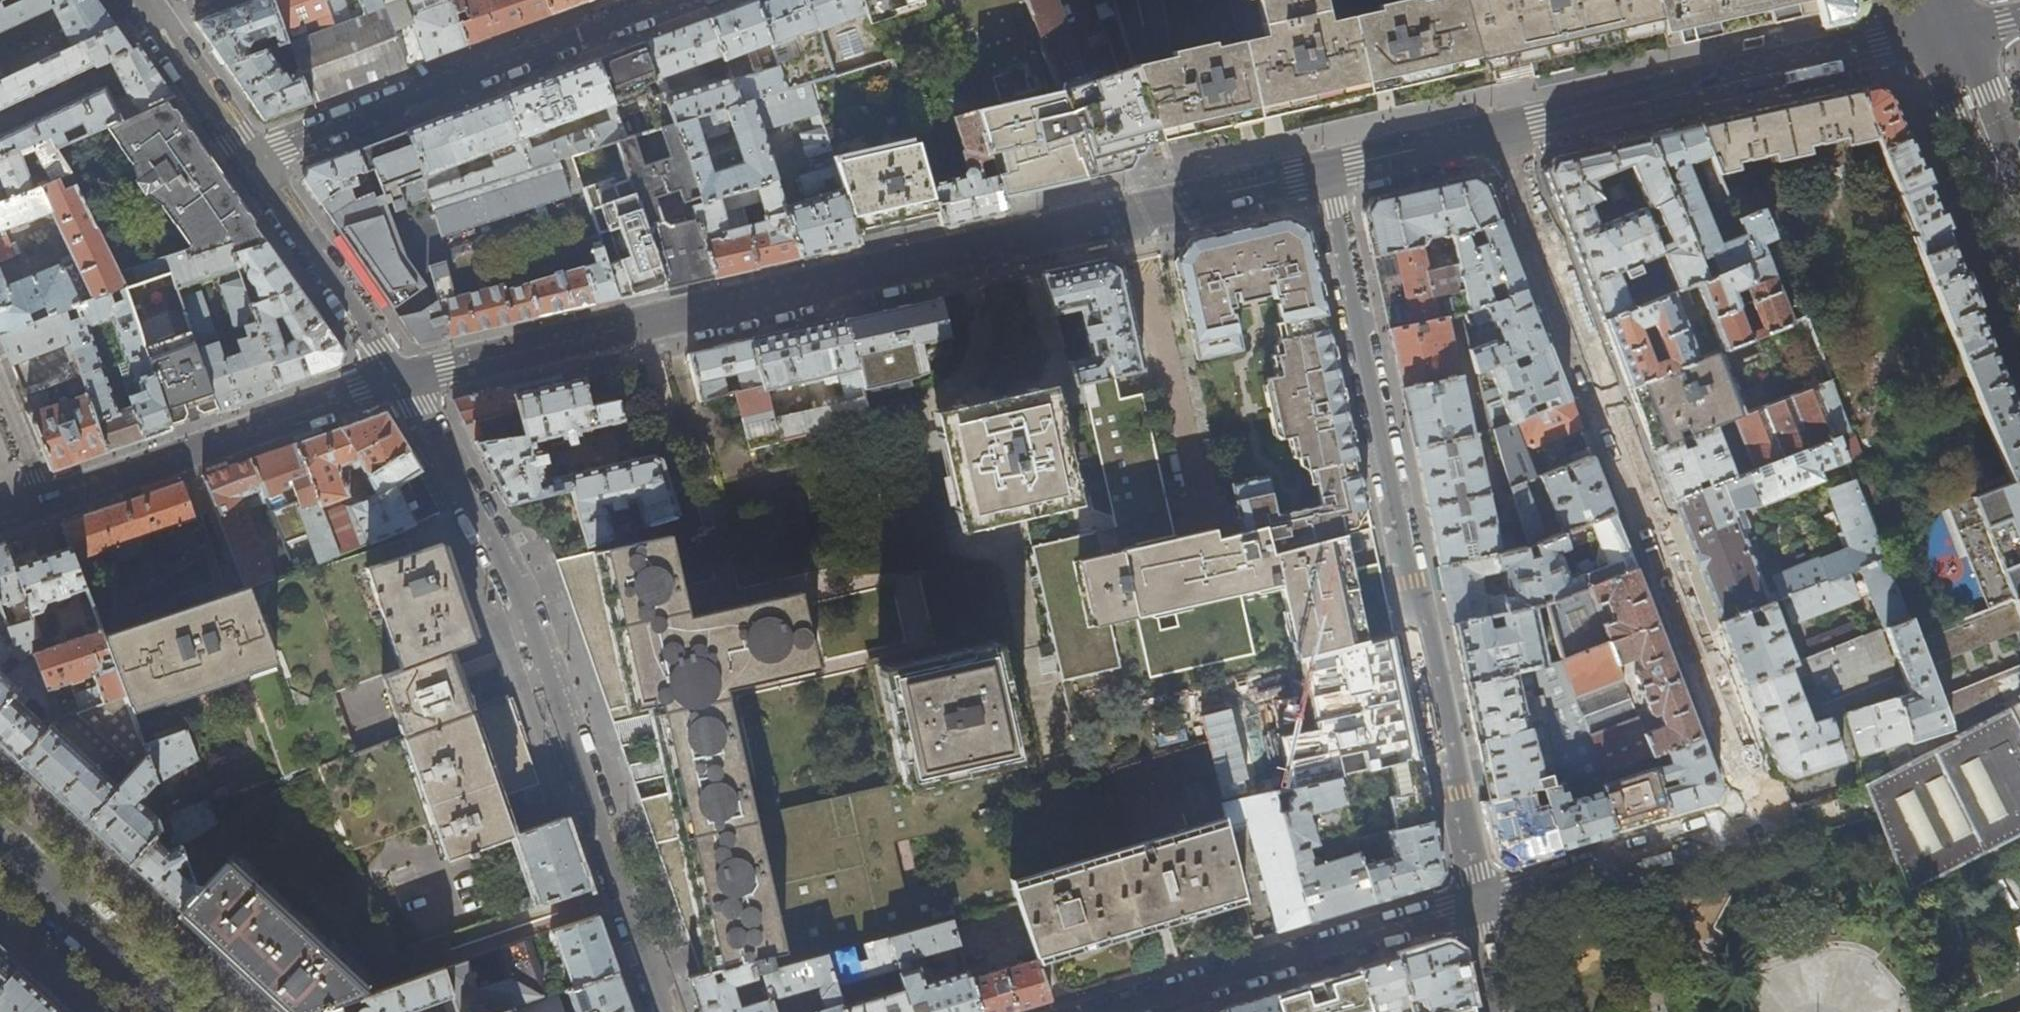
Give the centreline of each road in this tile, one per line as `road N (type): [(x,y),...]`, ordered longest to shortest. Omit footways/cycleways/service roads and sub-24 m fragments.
road 1 (residential): [(1501,131),(1755,800),(1743,822),(1476,904)]
road 2 (tertiary): [(1327,173),(398,379)]
road 3 (residential): [(1476,904),(1327,173)]
road 4 (residential): [(661,1011),(512,590),(398,379)]
road 5 (tertiary): [(1946,34),(1501,131)]
road 6 (residential): [(246,159),(672,0)]
road 7 (residential): [(1114,1011),(1476,904)]
road 8 (tertiary): [(398,379),(44,500)]
road 9 (residential): [(398,379),(246,159)]
road 10 (secondary): [(0,851),(175,1011)]
road 11 (secondary): [(2019,222),(1946,34)]
road 12 (tertiary): [(1501,131),(1327,173)]
road 13 (residential): [(246,159),(156,21)]
road 14 (residential): [(0,387),(44,500)]

